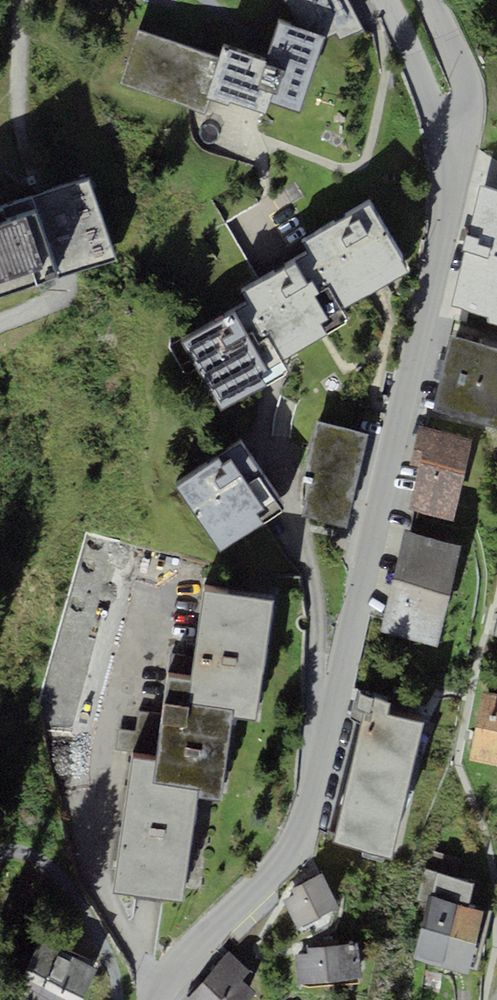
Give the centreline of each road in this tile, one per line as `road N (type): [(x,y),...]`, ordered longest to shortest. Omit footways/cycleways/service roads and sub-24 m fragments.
road 1 (residential): [(159,999),(194,942),(300,833),(402,408),(441,206),(440,127)]
road 2 (residential): [(430,0),(467,107),(440,127)]
road 3 (residential): [(440,127),(384,0)]

